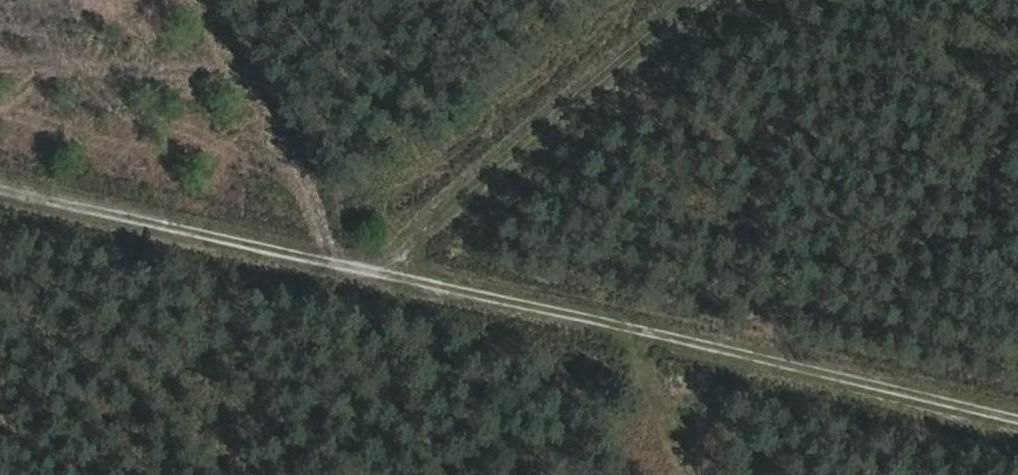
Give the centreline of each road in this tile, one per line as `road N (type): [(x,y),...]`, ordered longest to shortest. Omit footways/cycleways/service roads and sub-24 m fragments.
road 1 (track): [(0,230),(1017,443)]
road 2 (track): [(322,297),(681,0)]

